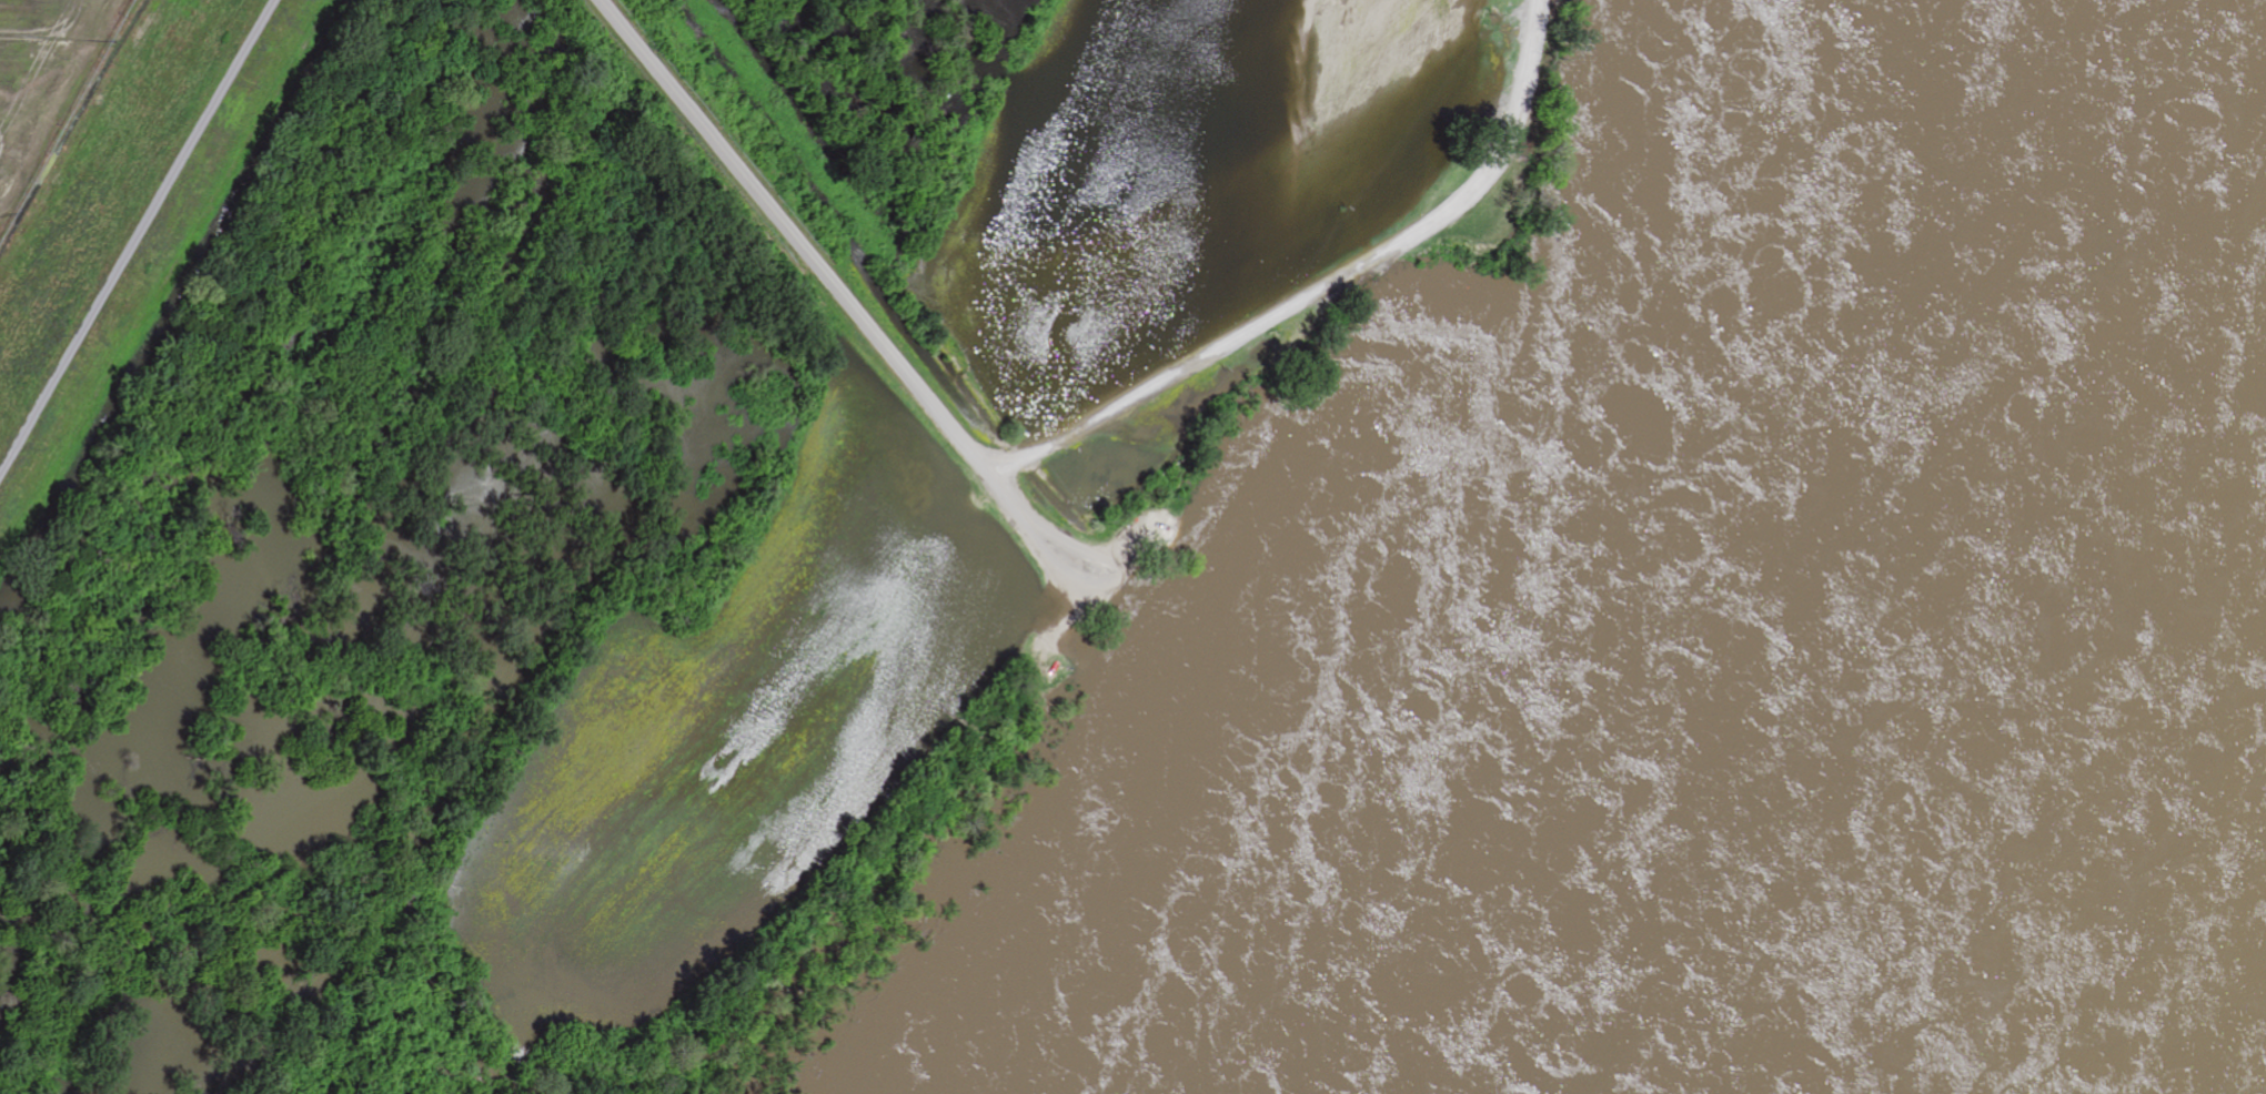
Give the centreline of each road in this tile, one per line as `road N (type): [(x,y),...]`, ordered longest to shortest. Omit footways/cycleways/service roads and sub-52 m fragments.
road 1 (secondary): [(1226,681),(1146,589),(1054,545),(1007,498),(598,0)]
road 2 (residential): [(984,469),(1045,447),(1225,350),(1491,192),(1514,156),(1529,104),(1541,0)]
road 3 (track): [(0,477),(276,0)]

